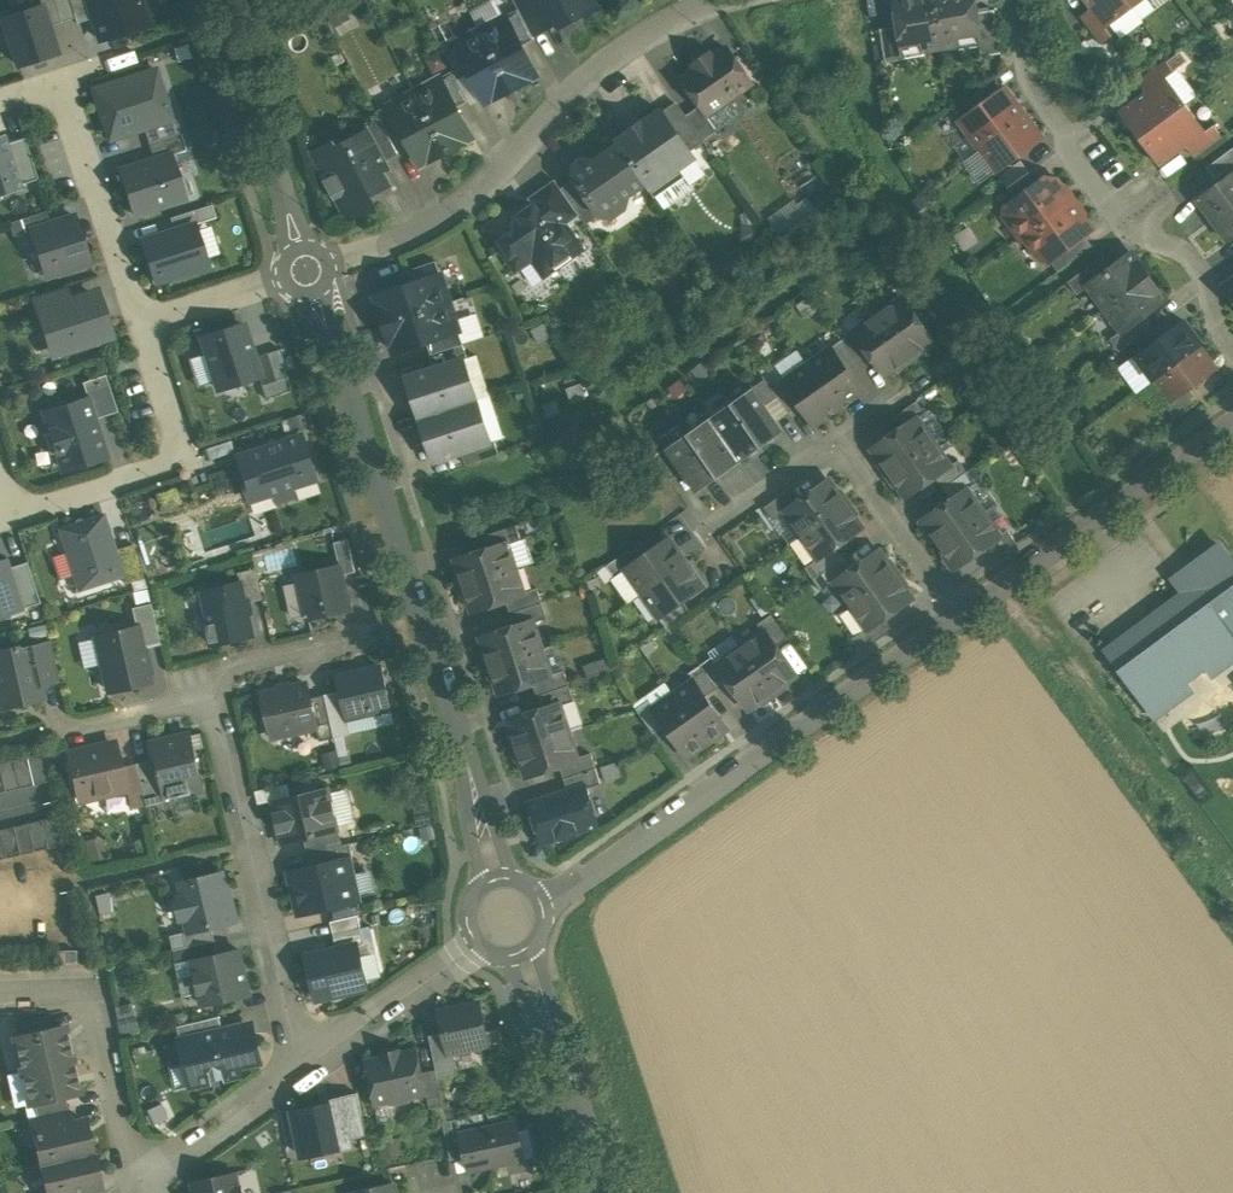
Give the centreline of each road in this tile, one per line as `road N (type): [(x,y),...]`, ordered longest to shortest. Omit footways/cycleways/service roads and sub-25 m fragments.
road 1 (residential): [(544,906),(961,617)]
road 2 (tertiary): [(315,294),(462,746)]
road 3 (residential): [(712,0),(575,91),(466,196),(414,231),(329,262)]
road 4 (residential): [(1015,0),(1022,69),(1127,226),(1185,251),(1204,273),(1213,318),(1232,347)]
road 5 (residential): [(302,1069),(215,696)]
road 6 (residential): [(961,617),(1232,424)]
road 7 (residential): [(14,513),(184,459),(139,319)]
road 8 (residential): [(140,1183),(93,995),(0,997)]
road 9 (tertiary): [(223,0),(299,248)]
road 10 (residential): [(139,319),(63,83)]
road 11 (residential): [(961,617),(837,443)]
road 12 (residential): [(302,1069),(471,946)]
road 13 (residential): [(140,1183),(302,1069)]
road 14 (residential): [(52,732),(215,696)]
road 15 (residential): [(837,443),(704,535)]
road 16 (residential): [(215,696),(209,673),(345,650)]
road 17 (residential): [(282,277),(139,319)]
road 18 (tertiary): [(574,1088),(536,948)]
road 19 (tertiary): [(514,880),(462,746)]
road 20 (tertiary): [(507,961),(574,1088)]
road 21 (tertiary): [(462,746),(478,888)]

